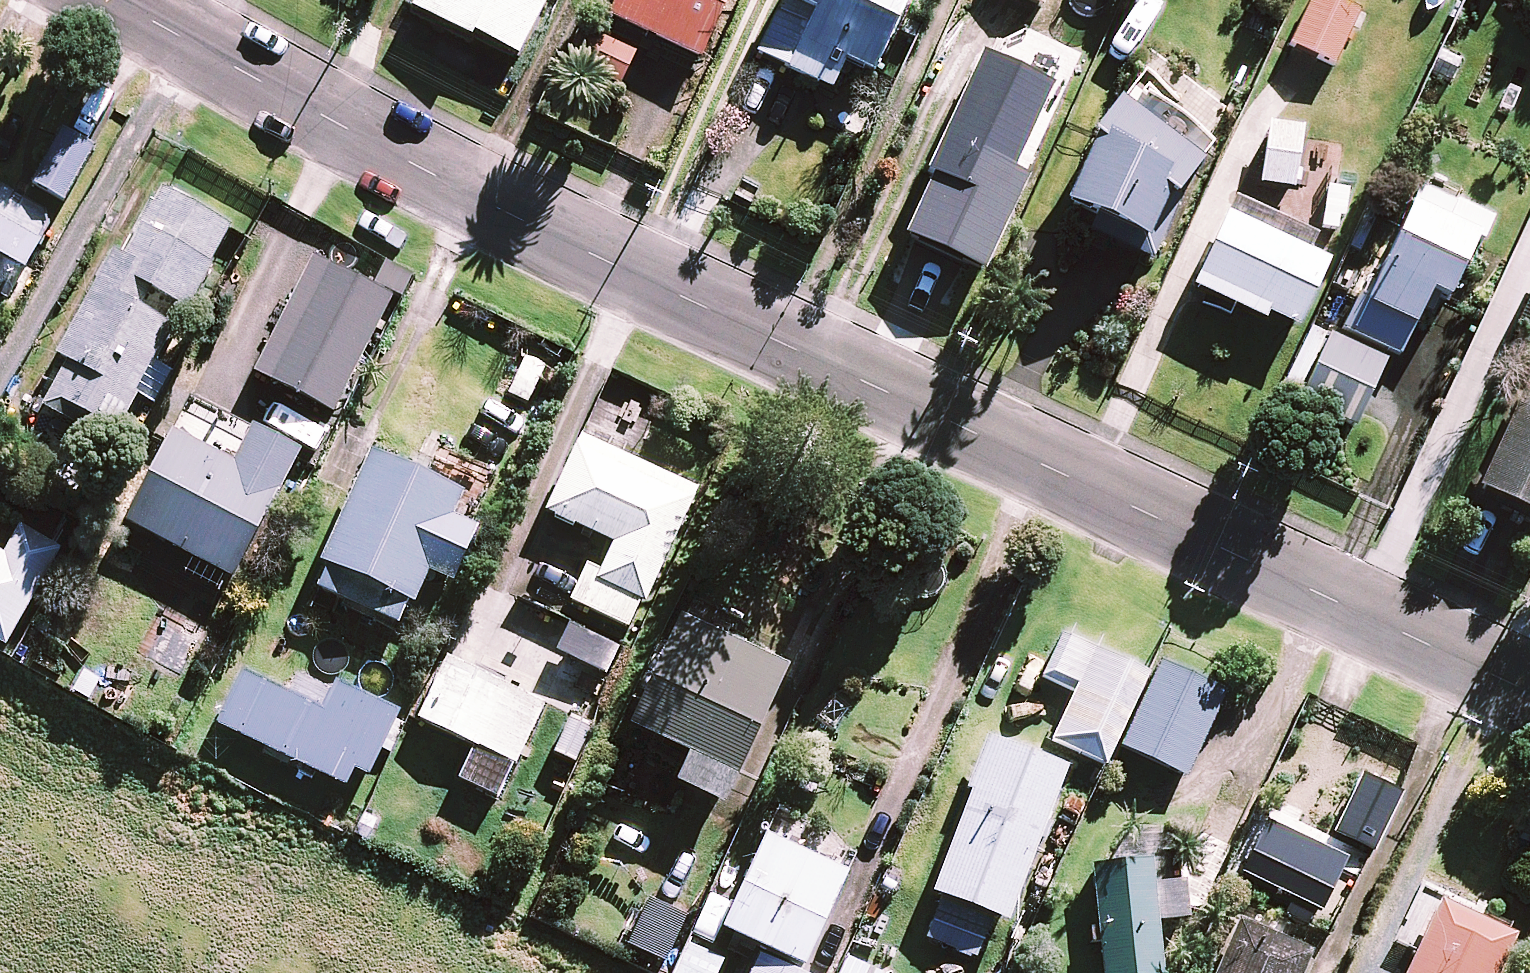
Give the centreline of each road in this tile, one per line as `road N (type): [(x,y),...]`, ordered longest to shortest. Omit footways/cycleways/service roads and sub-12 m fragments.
road 1 (residential): [(108,0),(789,348),(1529,691)]

